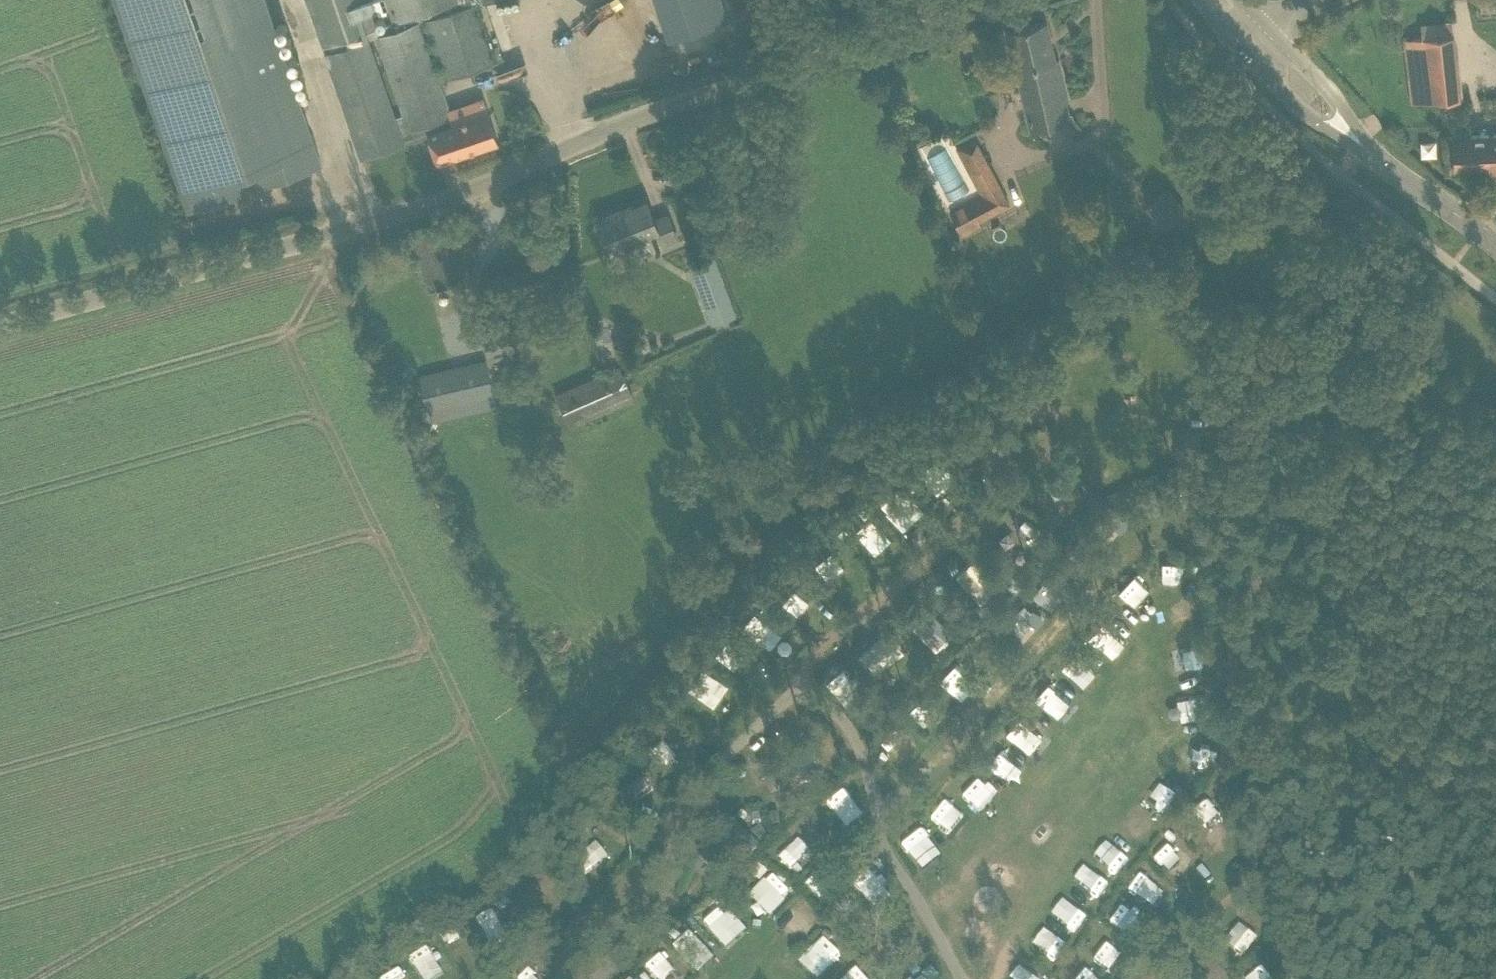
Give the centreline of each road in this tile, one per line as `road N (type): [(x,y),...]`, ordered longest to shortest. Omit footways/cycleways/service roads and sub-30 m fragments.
road 1 (unclassified): [(0,323),(338,232),(662,107),(1002,0)]
road 2 (track): [(1294,978),(1236,605),(1235,403),(1277,197),(1307,145)]
road 3 (track): [(807,675),(938,545),(973,492),(1017,395),(1045,371)]
road 4 (track): [(879,817),(1087,594)]
road 5 (track): [(1162,978),(1273,847)]
road 6 (tertiary): [(1495,247),(1362,146)]
road 7 (tertiary): [(1234,45),(1309,120),(1362,146)]
road 8 (tertiary): [(1362,146),(1338,98),(1264,24)]

